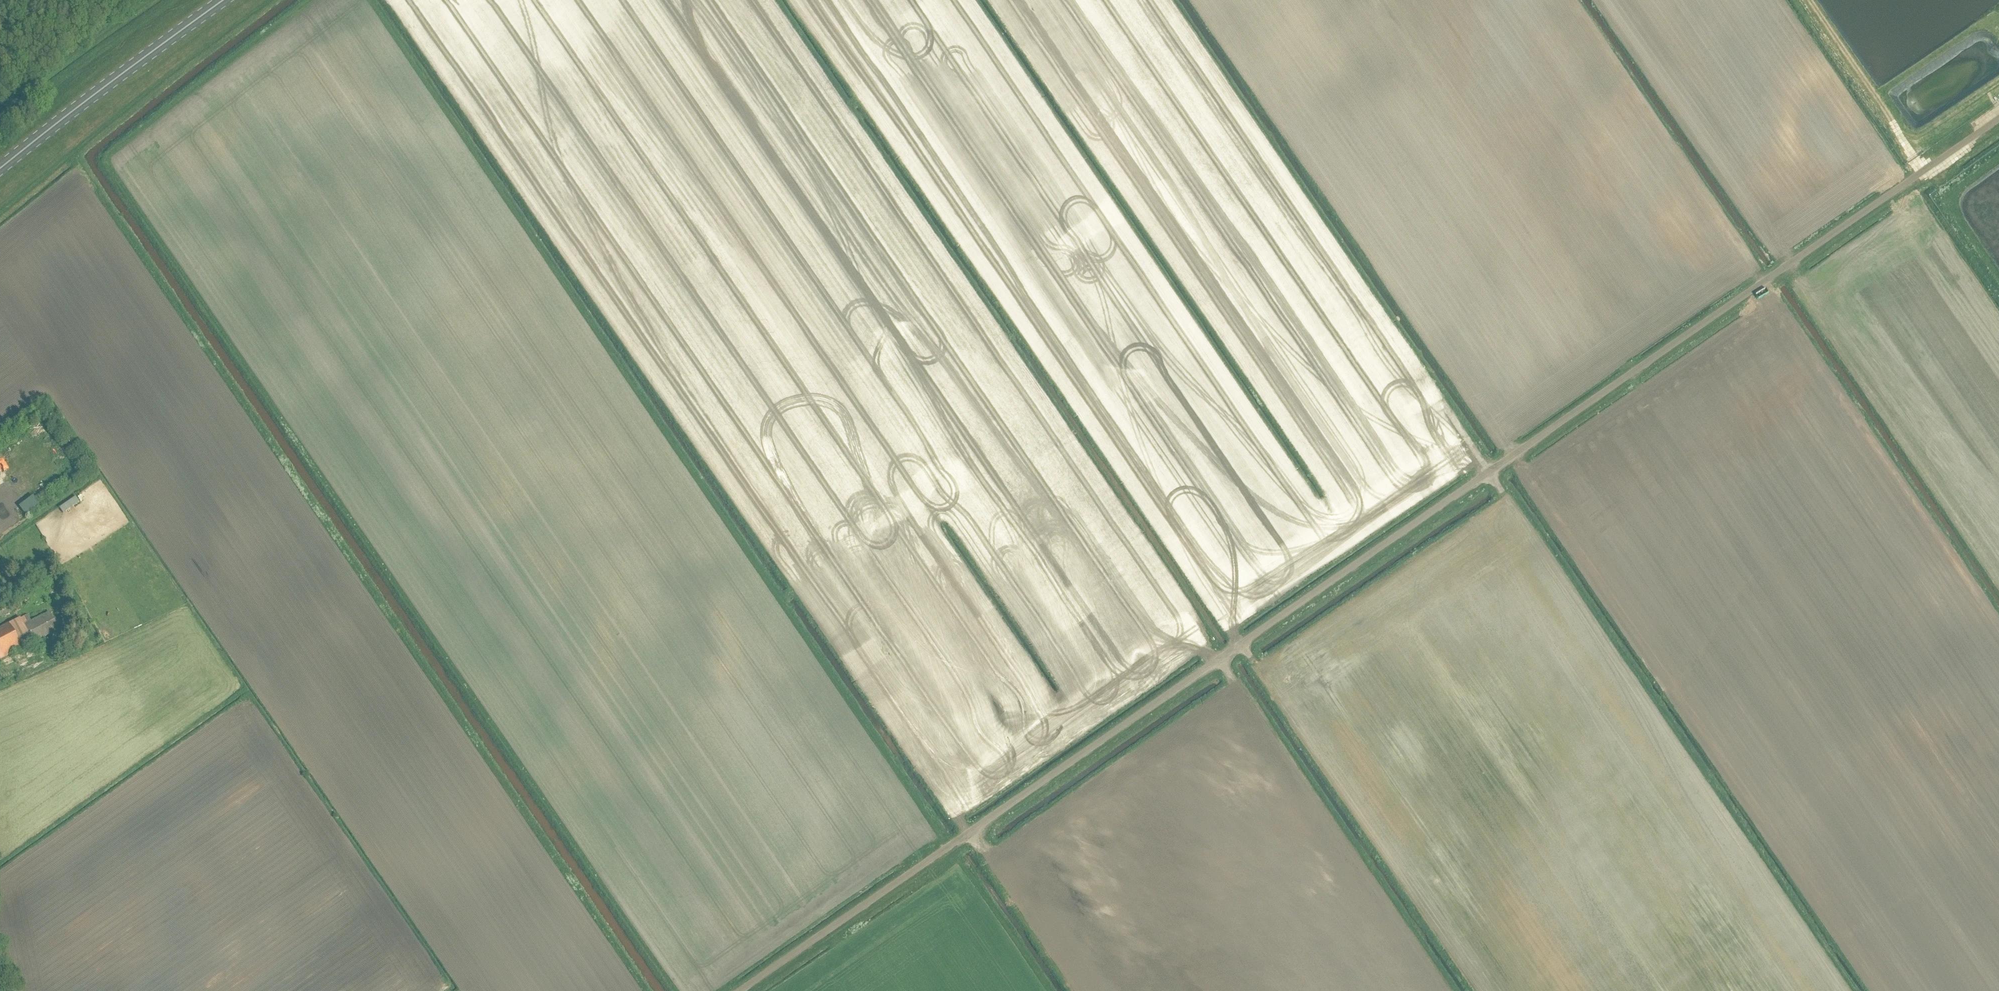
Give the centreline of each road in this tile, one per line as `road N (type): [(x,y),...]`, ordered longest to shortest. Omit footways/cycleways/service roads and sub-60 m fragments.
road 1 (unclassified): [(740,990),(1998,118)]
road 2 (primary): [(0,170),(224,0)]

